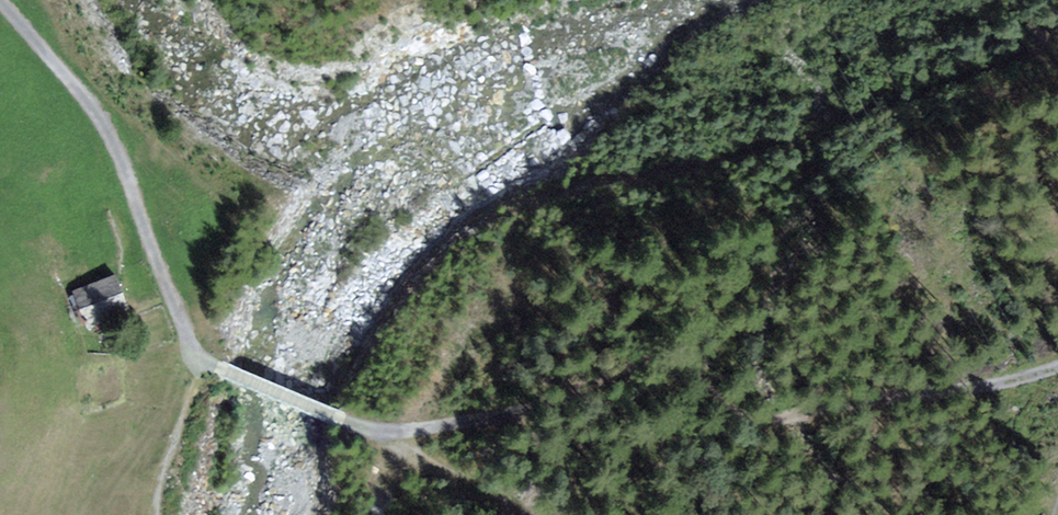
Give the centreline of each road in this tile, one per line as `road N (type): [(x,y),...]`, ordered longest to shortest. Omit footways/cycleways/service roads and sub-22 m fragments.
road 1 (track): [(1057,365),(827,414),(752,417),(729,412),(692,372),(662,365),(571,400),(391,439)]
road 2 (track): [(193,350),(114,143),(81,91),(1,0)]
road 3 (track): [(391,439),(218,368),(193,350)]

